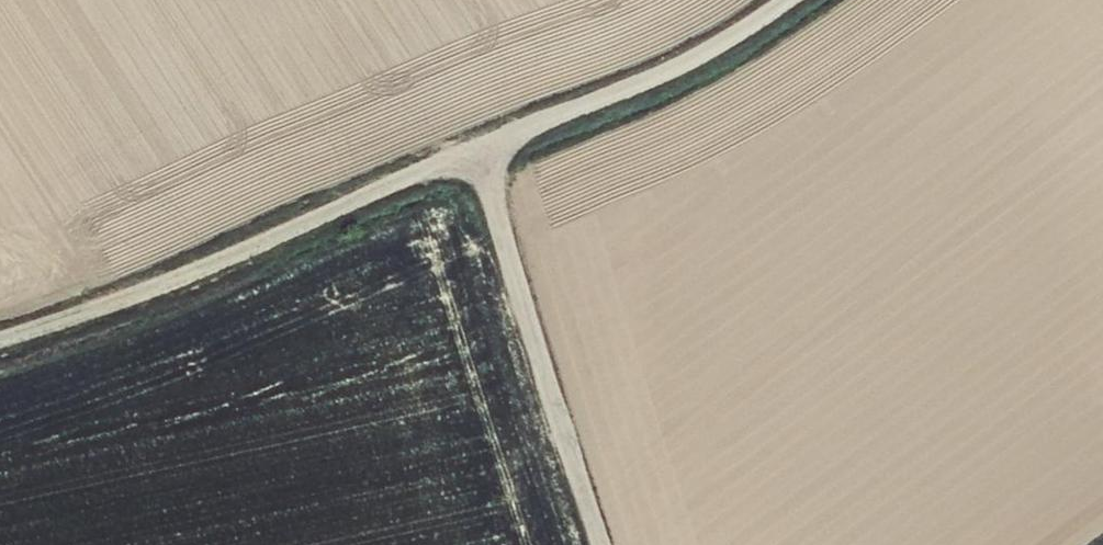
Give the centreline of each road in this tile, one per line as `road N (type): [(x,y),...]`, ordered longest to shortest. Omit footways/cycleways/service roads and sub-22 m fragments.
road 1 (track): [(784,0),(683,63),(106,305),(0,337)]
road 2 (track): [(598,544),(480,149)]

